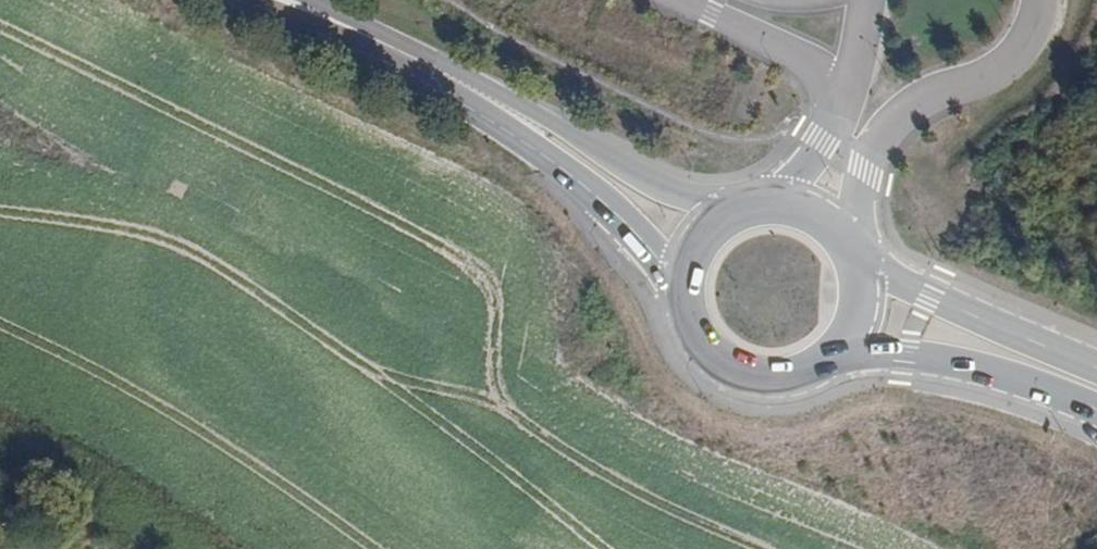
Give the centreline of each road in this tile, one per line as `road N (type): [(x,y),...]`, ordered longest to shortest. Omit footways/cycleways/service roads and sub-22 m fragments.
road 1 (primary): [(250,0),(386,56),(534,145),(629,224),(685,303)]
road 2 (primary): [(754,206),(647,180),(461,72),(313,0)]
road 3 (primary): [(828,359),(877,354),(956,363),(1096,407)]
road 4 (primary): [(1096,368),(904,285),(851,252)]
road 5 (primary): [(685,303),(705,348),(738,372),(786,378),(828,359)]
road 6 (primary): [(754,206),(724,218),(700,241),(687,271),(685,303)]

